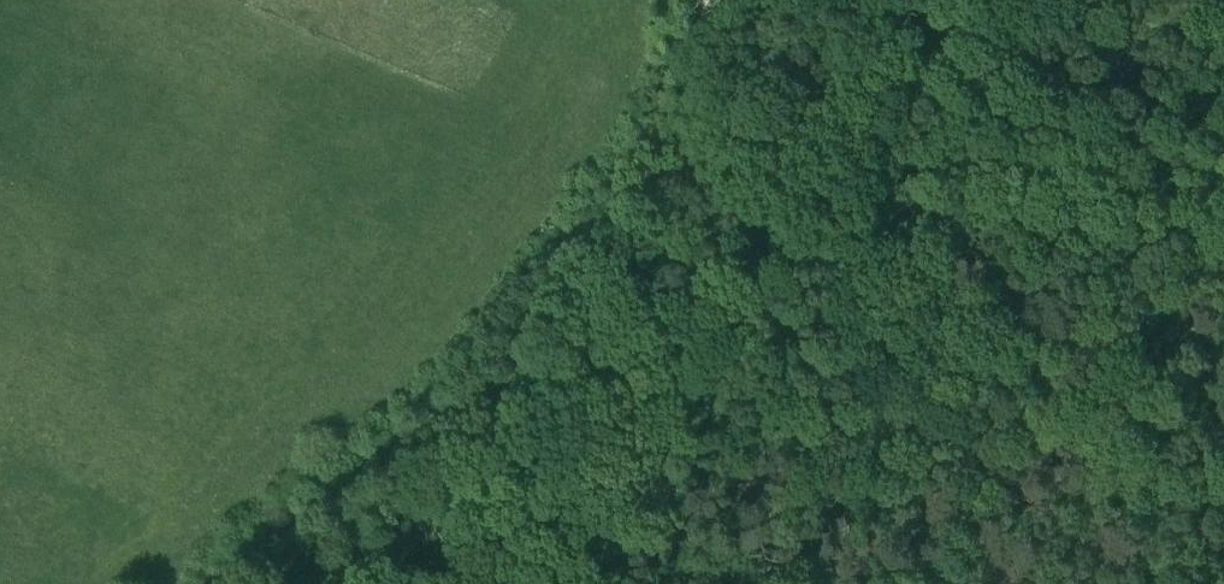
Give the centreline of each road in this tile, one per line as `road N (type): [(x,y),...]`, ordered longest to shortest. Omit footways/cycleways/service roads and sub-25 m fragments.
road 1 (track): [(370,475),(422,439),(554,261),(673,122),(686,0)]
road 2 (track): [(743,583),(692,537),(586,482),(495,472),(370,475)]
road 3 (track): [(370,475),(230,583)]

